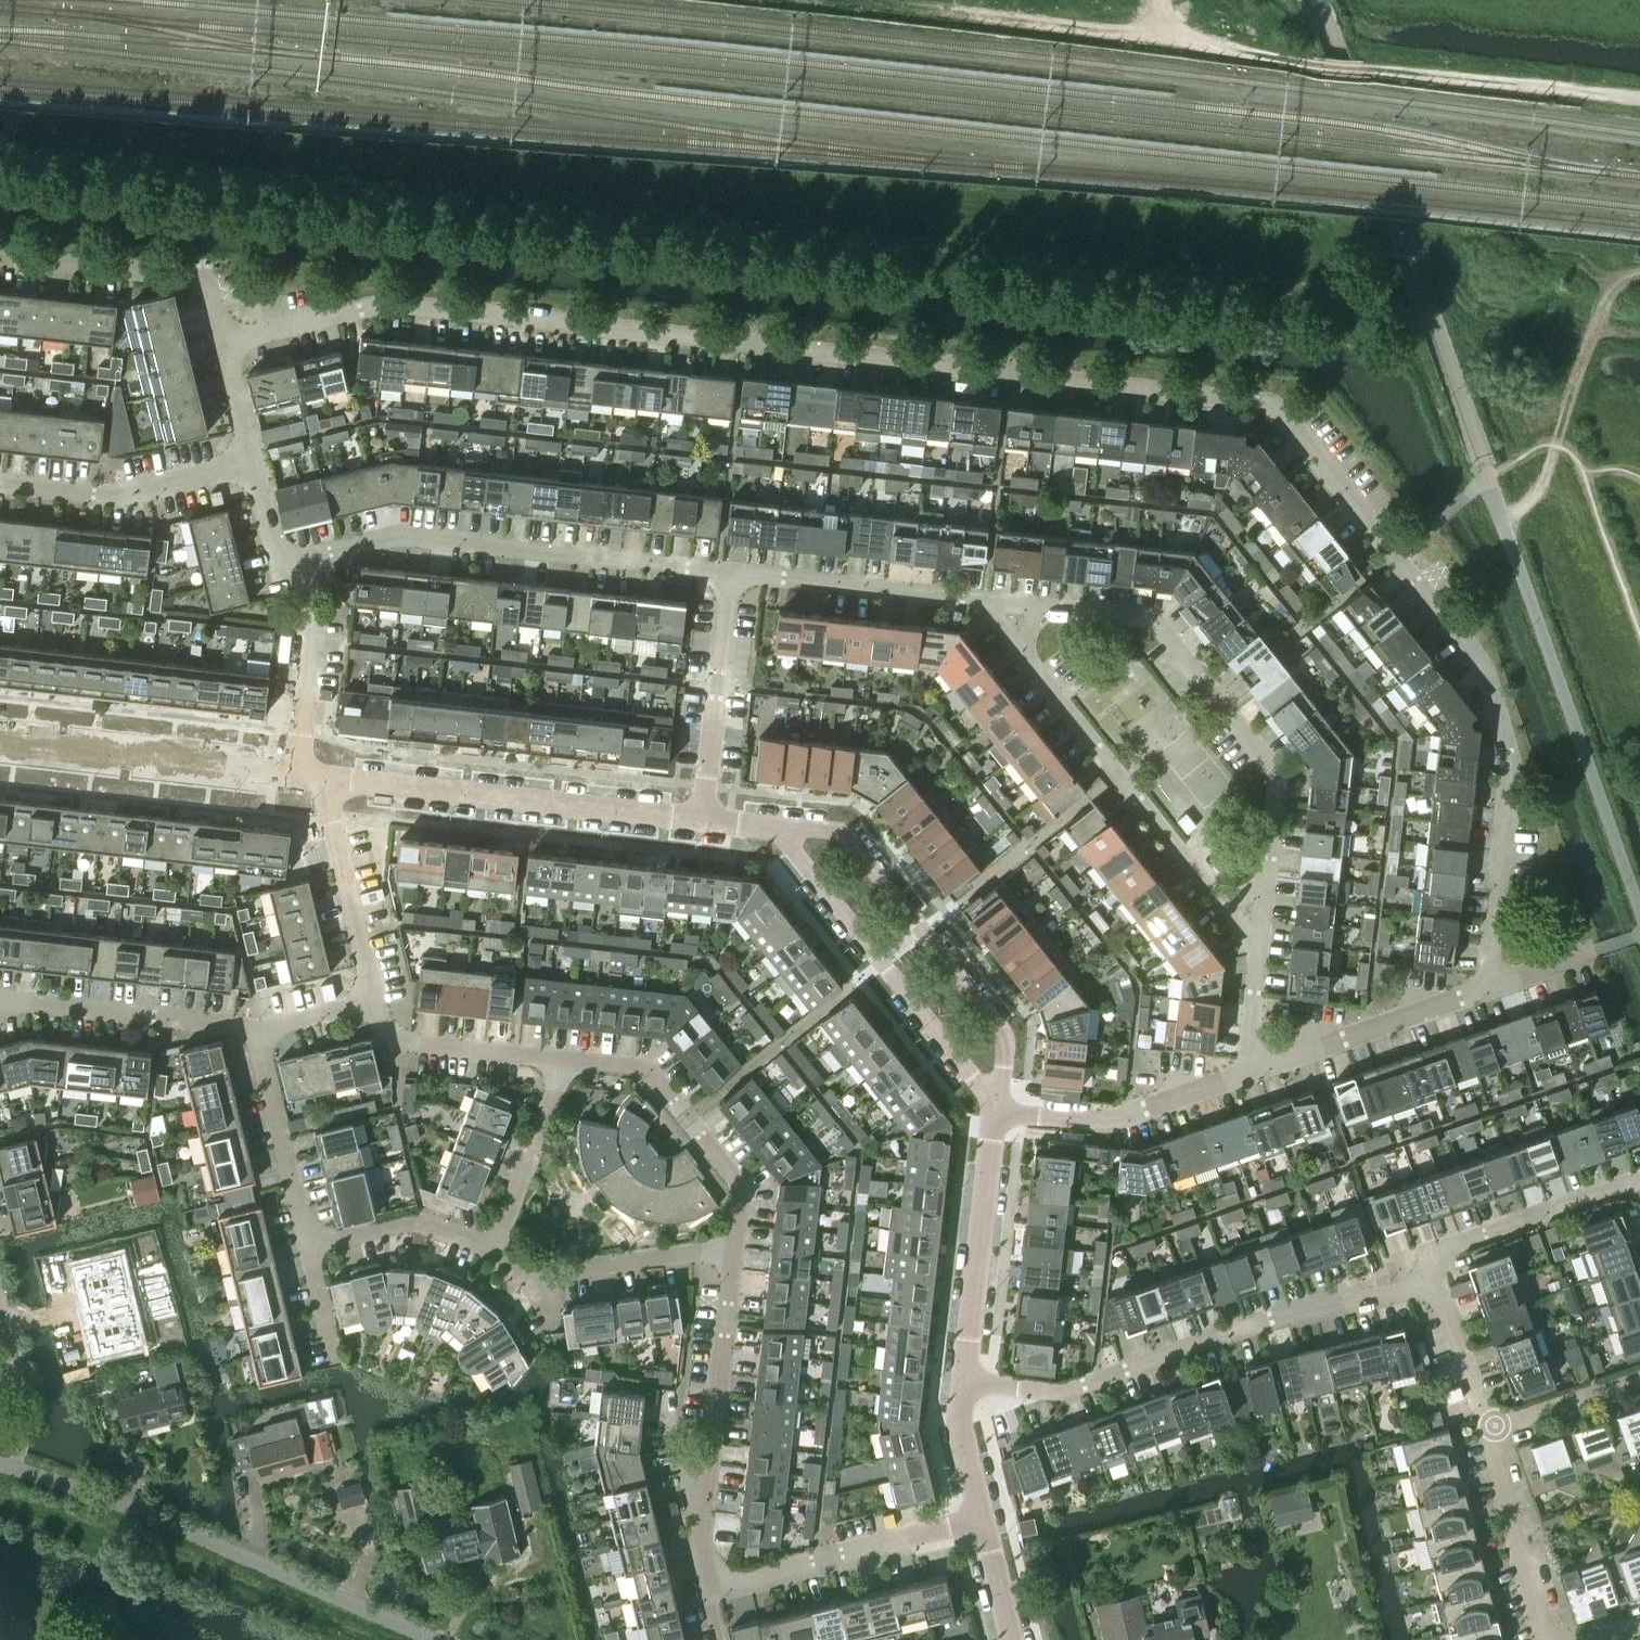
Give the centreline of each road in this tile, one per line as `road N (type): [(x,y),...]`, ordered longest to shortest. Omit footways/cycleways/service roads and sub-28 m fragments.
road 1 (residential): [(1483,990),(1510,761),(1481,662),(1271,403),(381,303),(223,343)]
road 2 (track): [(1639,100),(902,7)]
road 3 (unclassified): [(437,1639),(135,1506),(0,1466)]
road 4 (residential): [(970,1387),(1060,1391),(1270,1318),(1423,1282)]
road 5 (unclassified): [(1639,910),(1489,479)]
road 6 (residential): [(293,566),(397,533),(729,571)]
road 7 (residential): [(1265,888),(1278,776),(1201,677),(1152,619),(1037,606)]
road 8 (tertiary): [(996,1126),(1007,1039),(841,830),(774,829)]
road 9 (tertiary): [(318,777),(701,820)]
road 10 (tertiary): [(774,829),(978,1084),(996,1126)]
road 11 (residential): [(707,1586),(700,1549),(735,1246)]
road 12 (tertiary): [(0,744),(318,777)]
road 13 (residential): [(1021,652),(1219,901)]
road 14 (residential): [(735,1246),(741,1185),(645,1069),(565,1059)]
road 15 (residential): [(707,1586),(983,1518)]
road 16 (track): [(1503,521),(1546,474),(1603,310),(1639,280)]
road 17 (residential): [(223,343),(210,290),(194,277),(0,255)]
road 18 (tertiary): [(970,1387),(996,1126)]
road 19 (residential): [(996,1126),(1029,1115),(1103,1122),(1245,1073)]
road 20 (residential): [(256,1028),(0,1000)]
road 21 (residential): [(0,482),(121,494),(252,462)]
road 22 (residential): [(1245,1073),(1483,990)]
road 23 (residential): [(729,571),(979,599)]
road 24 (residential): [(701,820),(729,571)]
road 25 (residential): [(1423,1282),(1436,1250),(1639,1178)]
road 26 (residential): [(376,1000),(318,777)]
road 27 (residential): [(1550,1639),(1538,1632),(1489,1426)]
road 28 (residential): [(308,1247),(256,1028)]
road 29 (residential): [(565,1059),(387,1039),(376,1000)]
road 30 (residential): [(318,777),(299,737),(312,621),(293,566)]
road 31 (residential): [(527,1275),(735,1246)]
road 32 (residential): [(492,1250),(565,1059)]
road 33 (residential): [(308,1247),(414,1220),(492,1250)]
road 34 (residential): [(1489,1426),(1438,1293),(1423,1282)]
road 35 (residential): [(1639,1374),(1489,1426)]
road 36 (tertiary): [(983,1518),(967,1431),(970,1387)]
road 37 (tertiary): [(1012,1639),(983,1518)]
road 38 (residential): [(376,1000),(256,1028)]
road 39 (residential): [(1245,1073),(1258,951)]
road 40 (residential): [(252,462),(223,343)]

